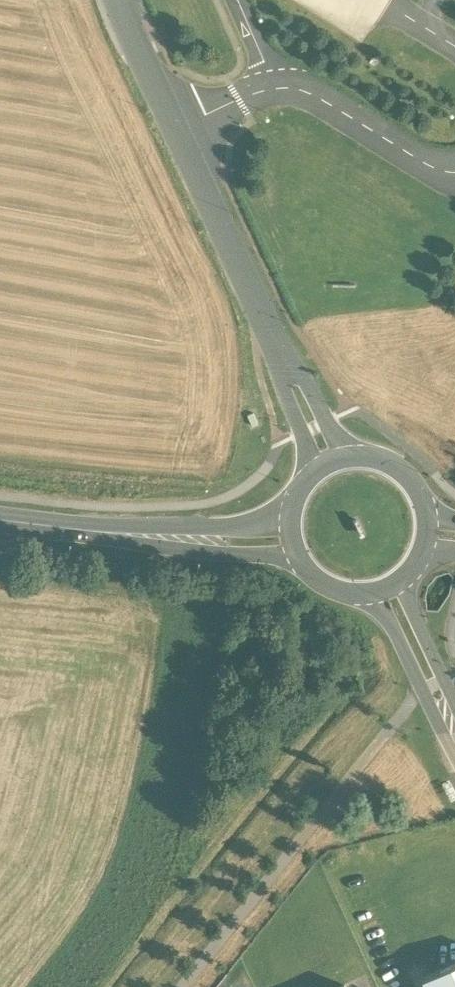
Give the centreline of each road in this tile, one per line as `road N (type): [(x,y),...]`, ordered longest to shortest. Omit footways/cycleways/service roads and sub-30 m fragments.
road 1 (unclassified): [(330,467),(120,0)]
road 2 (secondary): [(302,492),(257,520),(75,530)]
road 3 (track): [(227,598),(0,571)]
road 4 (secondary): [(75,530),(299,556)]
road 5 (tertiary): [(355,594),(382,614),(454,749)]
road 6 (track): [(0,466),(183,488)]
road 7 (tertiary): [(454,715),(405,577)]

